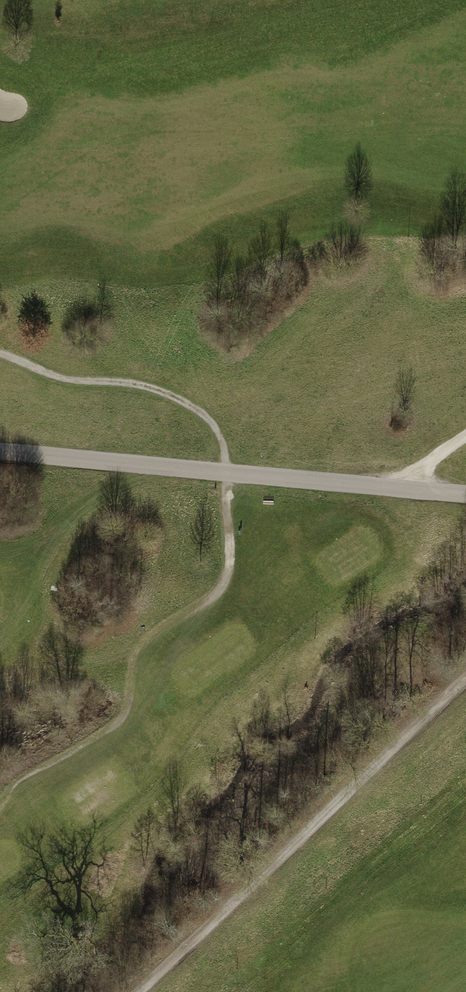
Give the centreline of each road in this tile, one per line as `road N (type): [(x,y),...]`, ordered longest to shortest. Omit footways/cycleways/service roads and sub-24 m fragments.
road 1 (track): [(0,807),(17,781),(114,728),(142,643),(224,592),(228,574),(225,452),(210,423),(140,386),(73,387),(0,358)]
road 2 (unclassified): [(0,447),(465,497)]
road 3 (track): [(465,678),(135,991)]

